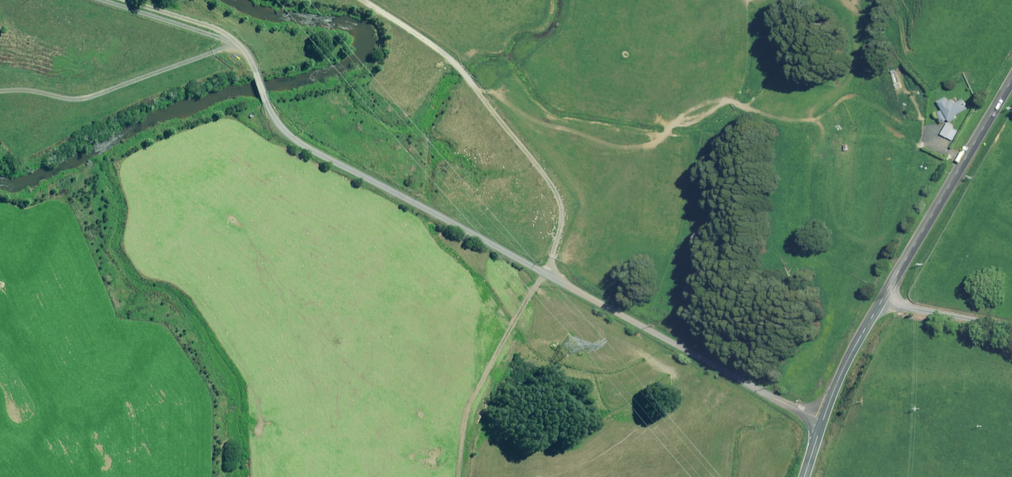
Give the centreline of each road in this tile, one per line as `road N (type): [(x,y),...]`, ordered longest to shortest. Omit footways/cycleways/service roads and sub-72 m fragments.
road 1 (unclassified): [(823,421),(304,146),(272,116),(235,41),(123,0)]
road 2 (tertiary): [(1011,80),(870,320),(823,421)]
road 3 (track): [(356,0),(458,65),(555,192),(563,217),(546,275)]
road 4 (track): [(1011,330),(884,297)]

